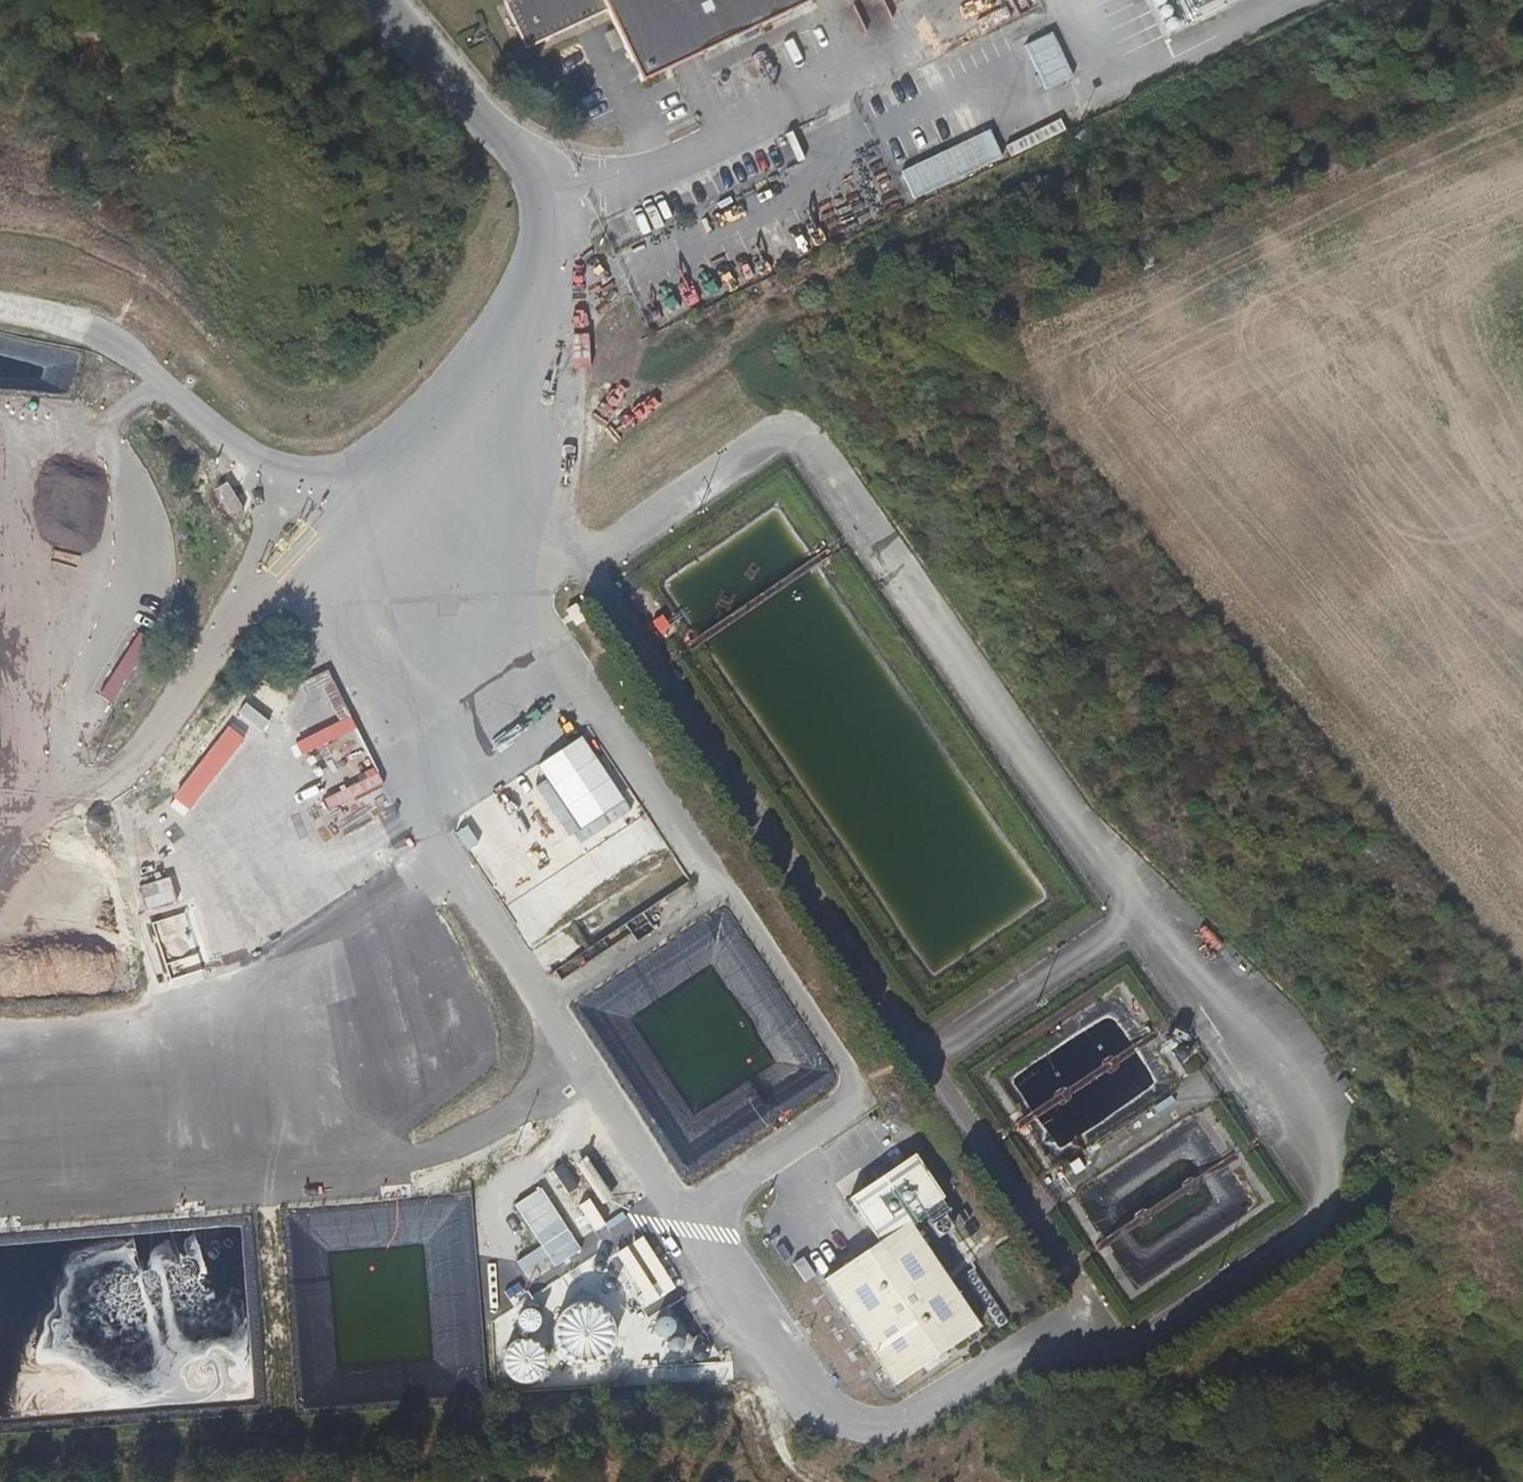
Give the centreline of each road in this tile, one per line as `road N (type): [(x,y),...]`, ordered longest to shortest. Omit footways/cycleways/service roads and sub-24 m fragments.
road 1 (track): [(304,476),(255,594),(127,765),(67,804),(0,816)]

